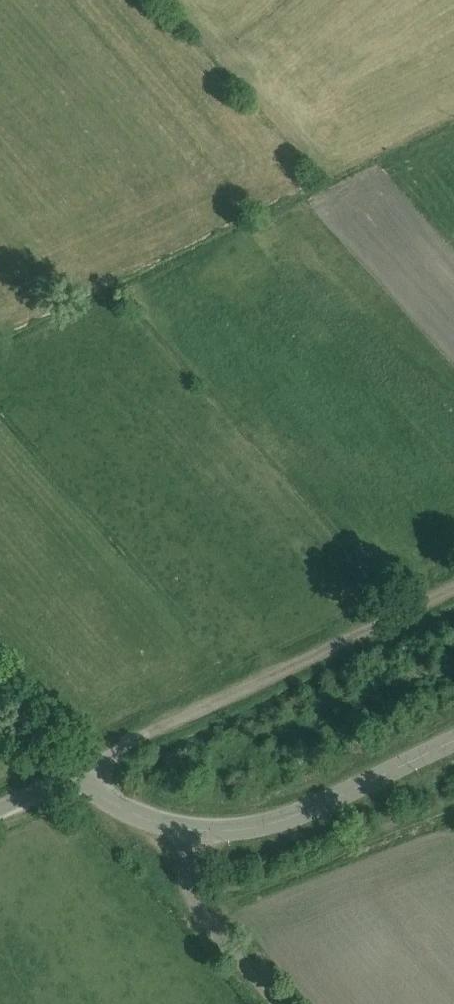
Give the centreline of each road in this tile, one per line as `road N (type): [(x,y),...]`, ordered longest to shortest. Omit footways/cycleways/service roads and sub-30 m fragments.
road 1 (track): [(453,591),(146,734),(78,773)]
road 2 (unclassified): [(190,830),(279,821),(453,740)]
road 3 (unclassified): [(277,1003),(202,916),(189,882),(190,830)]
road 4 (unclassified): [(190,830),(116,805),(78,773)]

